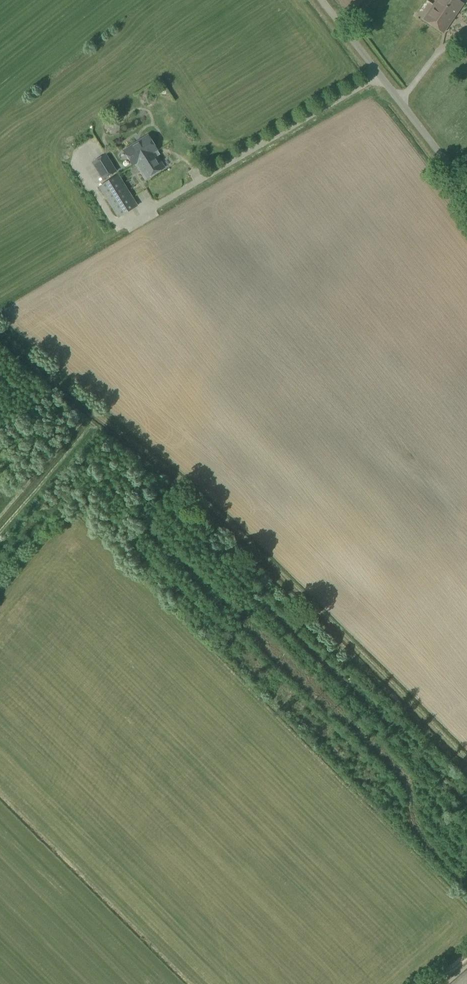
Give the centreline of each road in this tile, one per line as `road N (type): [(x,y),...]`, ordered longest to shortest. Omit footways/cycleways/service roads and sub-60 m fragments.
road 1 (unclassified): [(466,191),(319,0)]

